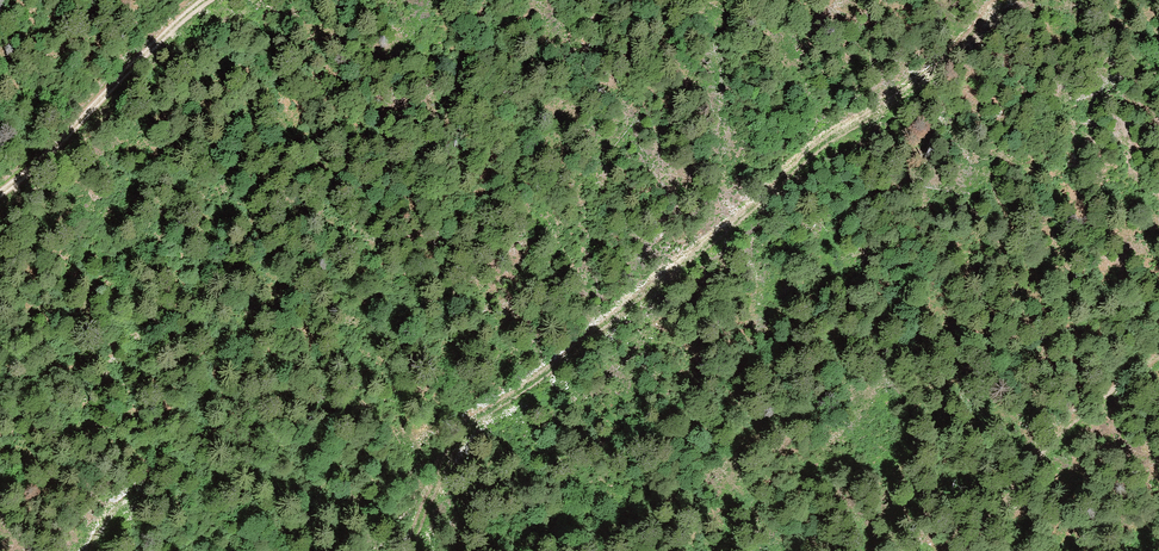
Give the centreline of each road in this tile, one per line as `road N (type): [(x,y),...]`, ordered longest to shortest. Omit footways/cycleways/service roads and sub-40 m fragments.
road 1 (track): [(407,550),(431,485),(469,422),(517,400),(769,196),(808,152),(945,68),(1002,0)]
road 2 (track): [(0,196),(205,0)]
road 3 (track): [(958,550),(1075,416),(1158,352)]

